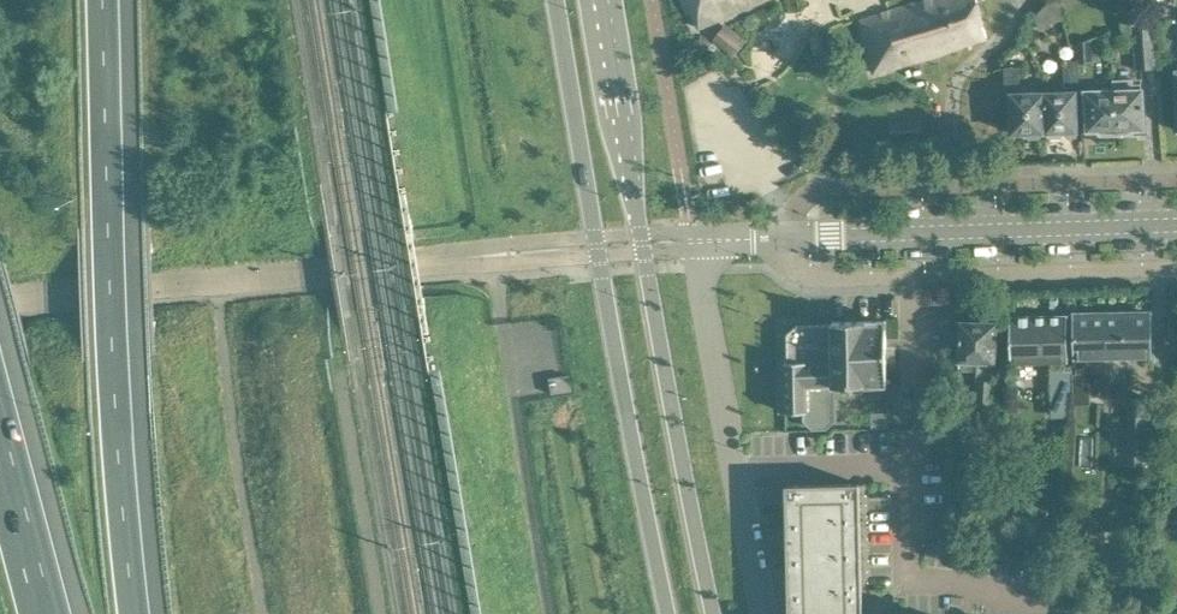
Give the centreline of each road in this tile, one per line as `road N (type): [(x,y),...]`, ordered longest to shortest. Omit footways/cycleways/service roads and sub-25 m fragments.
road 1 (secondary): [(552,0),(668,613)]
road 2 (secondary): [(713,613),(601,0)]
road 3 (motorway): [(134,613),(118,495),(98,0)]
road 4 (residential): [(1176,180),(831,189),(807,198),(771,238)]
road 5 (tertiary): [(1176,226),(771,238)]
road 6 (residential): [(904,278),(1176,270)]
road 7 (unclassified): [(1046,606),(905,589),(905,470)]
road 8 (unclassified): [(733,475),(693,240)]
road 9 (unclassified): [(905,470),(904,278)]
road 10 (unclassified): [(733,475),(905,470)]
road 11 (motorway): [(42,613),(0,459)]
road 12 (residential): [(771,238),(818,279),(904,278)]
road 13 (unclassified): [(761,613),(733,475)]

